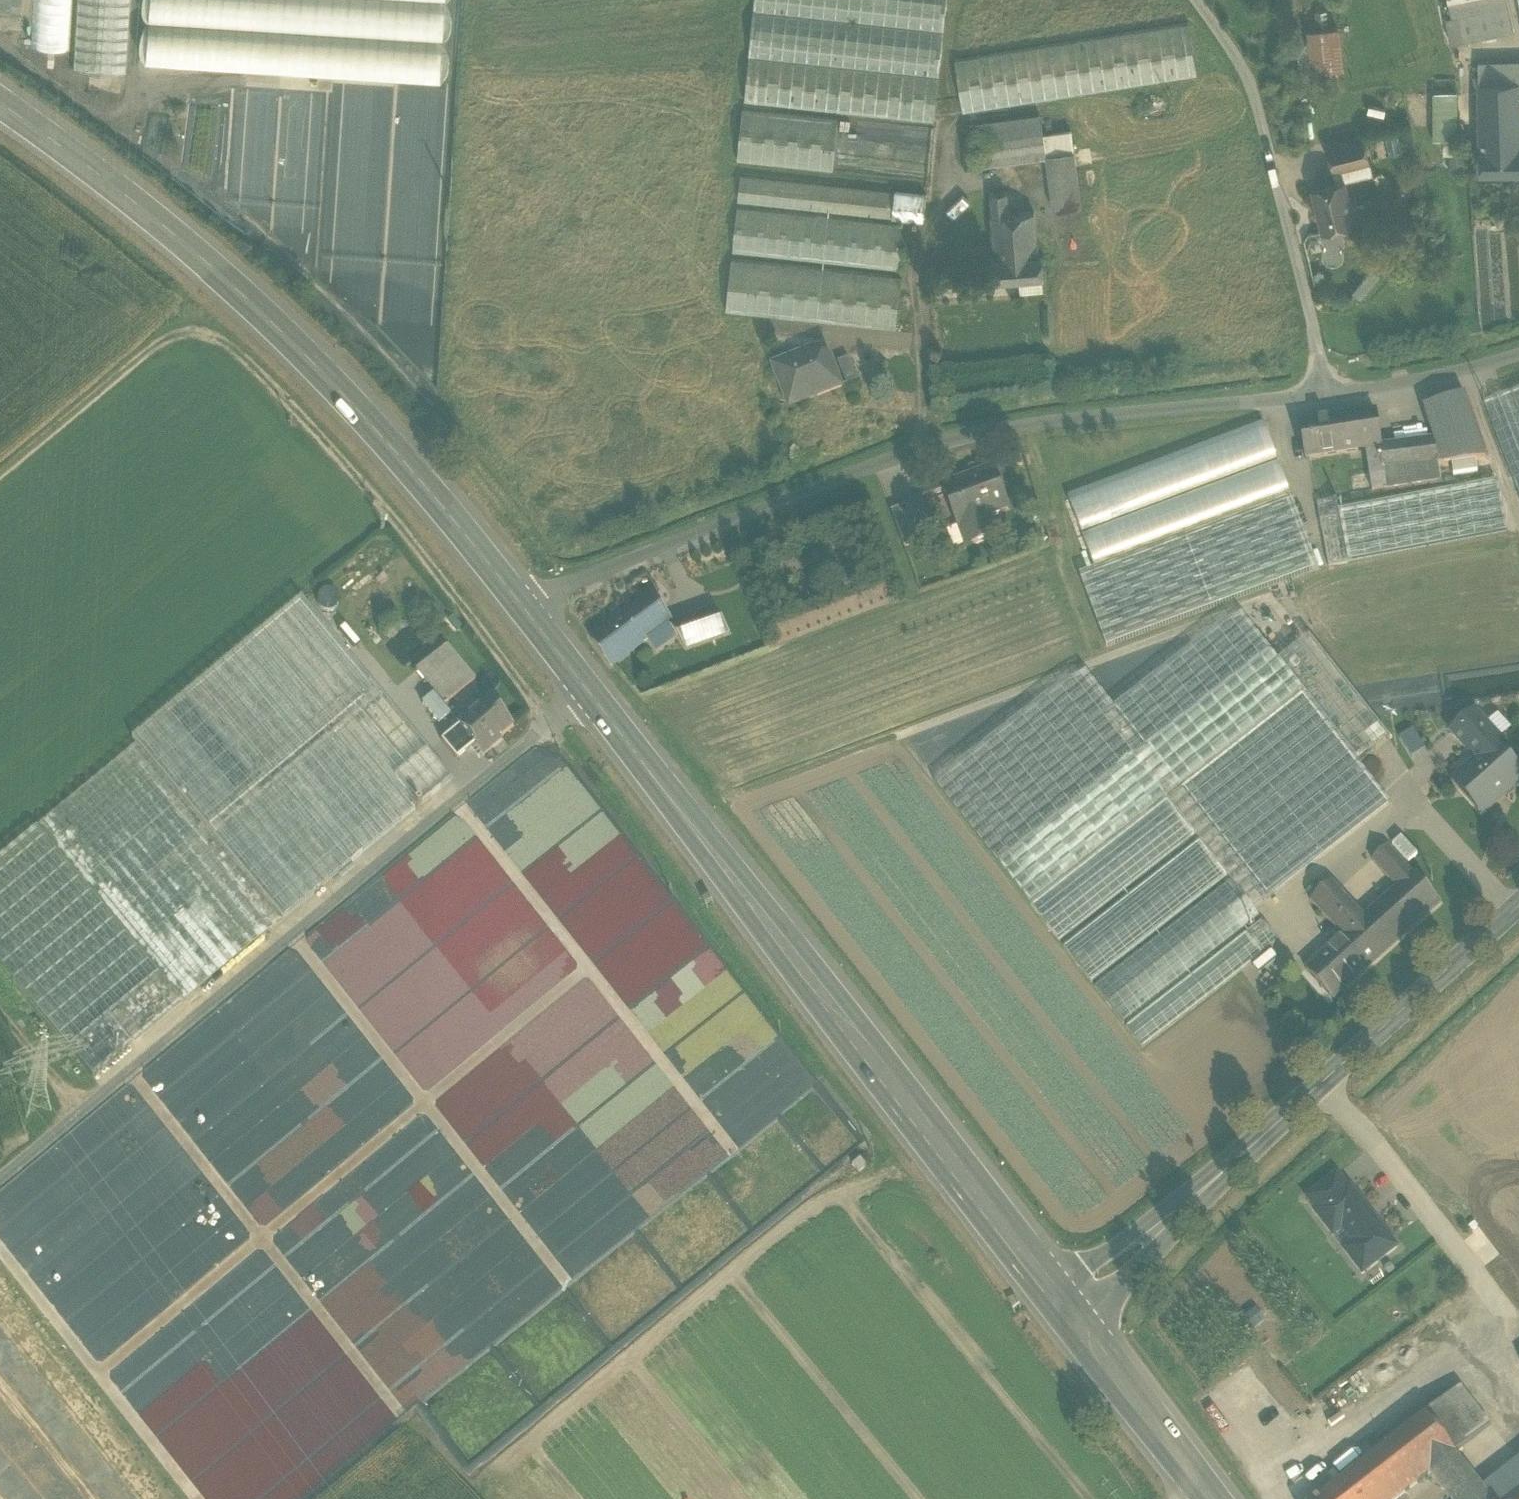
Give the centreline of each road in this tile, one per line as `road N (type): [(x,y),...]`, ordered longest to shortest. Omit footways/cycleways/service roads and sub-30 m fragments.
road 1 (secondary): [(1064,1308),(396,453),(231,285),(0,104)]
road 2 (track): [(0,474),(151,348),(172,336),(211,335),(249,363),(351,467),(549,723)]
road 3 (track): [(588,691),(0,1179)]
road 4 (tertiary): [(1064,1308),(1518,901)]
road 5 (track): [(923,447),(924,248),(957,187),(995,176)]
road 6 (secondary): [(1210,1498),(1064,1308)]
road 7 (track): [(922,344),(777,328)]
road 8 (track): [(1062,546),(1030,424)]

